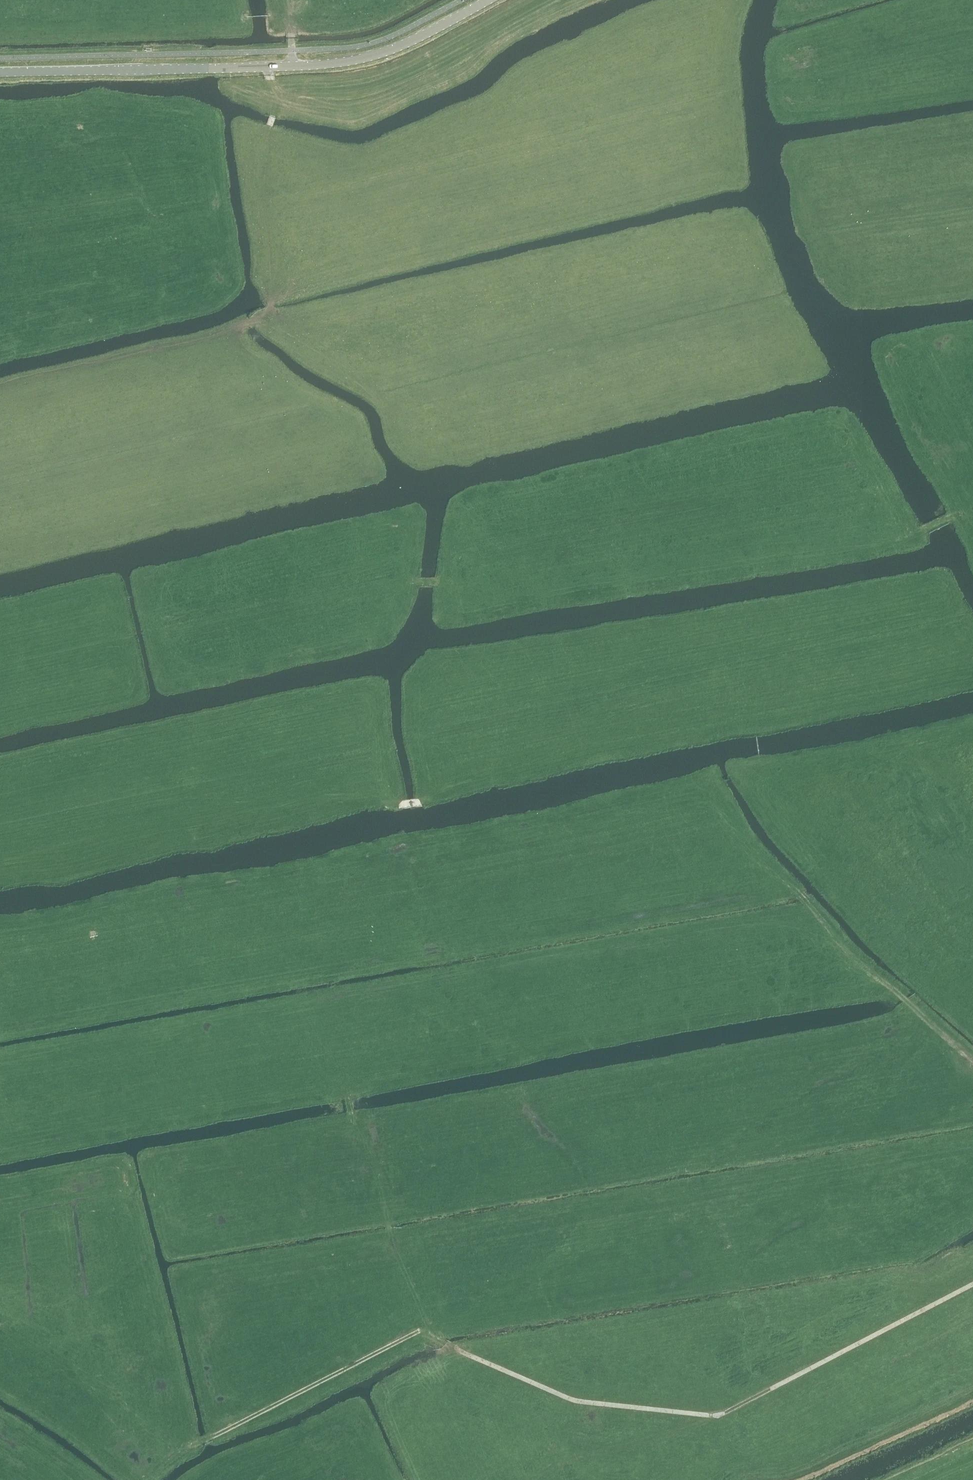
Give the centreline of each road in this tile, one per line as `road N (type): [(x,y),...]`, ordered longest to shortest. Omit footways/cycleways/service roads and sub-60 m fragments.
road 1 (track): [(149,1479),(197,1445),(419,1333),(571,1404),(721,1415),(972,1285)]
road 2 (tertiary): [(0,74),(294,67),(367,57),(489,0)]

